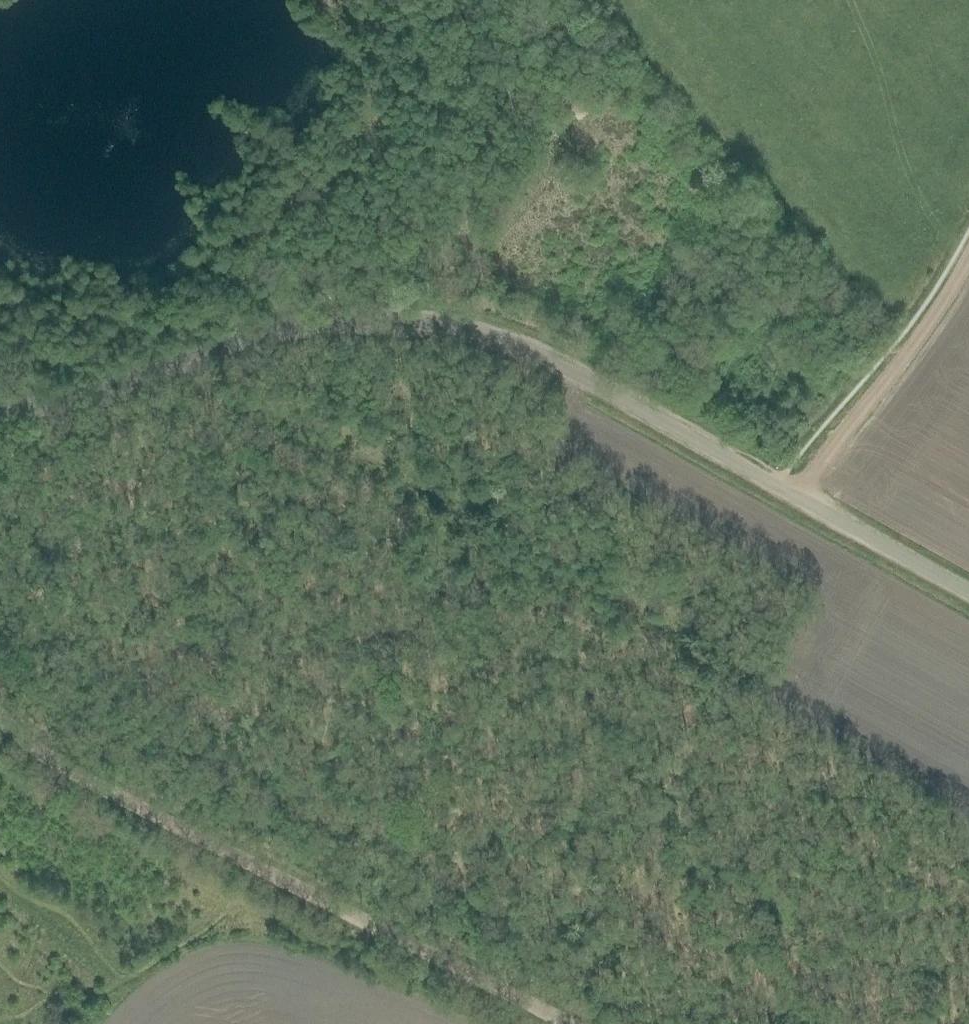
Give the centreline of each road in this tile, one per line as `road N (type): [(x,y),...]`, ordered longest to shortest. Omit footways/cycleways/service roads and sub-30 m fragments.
road 1 (unclassified): [(968,595),(564,366),(462,329),(417,320),(318,323),(47,403),(0,408)]
road 2 (track): [(558,1023),(90,786),(0,719)]
road 3 (track): [(968,267),(925,337),(796,498)]
road 4 (track): [(888,354),(834,318),(787,317),(745,340),(671,426)]

